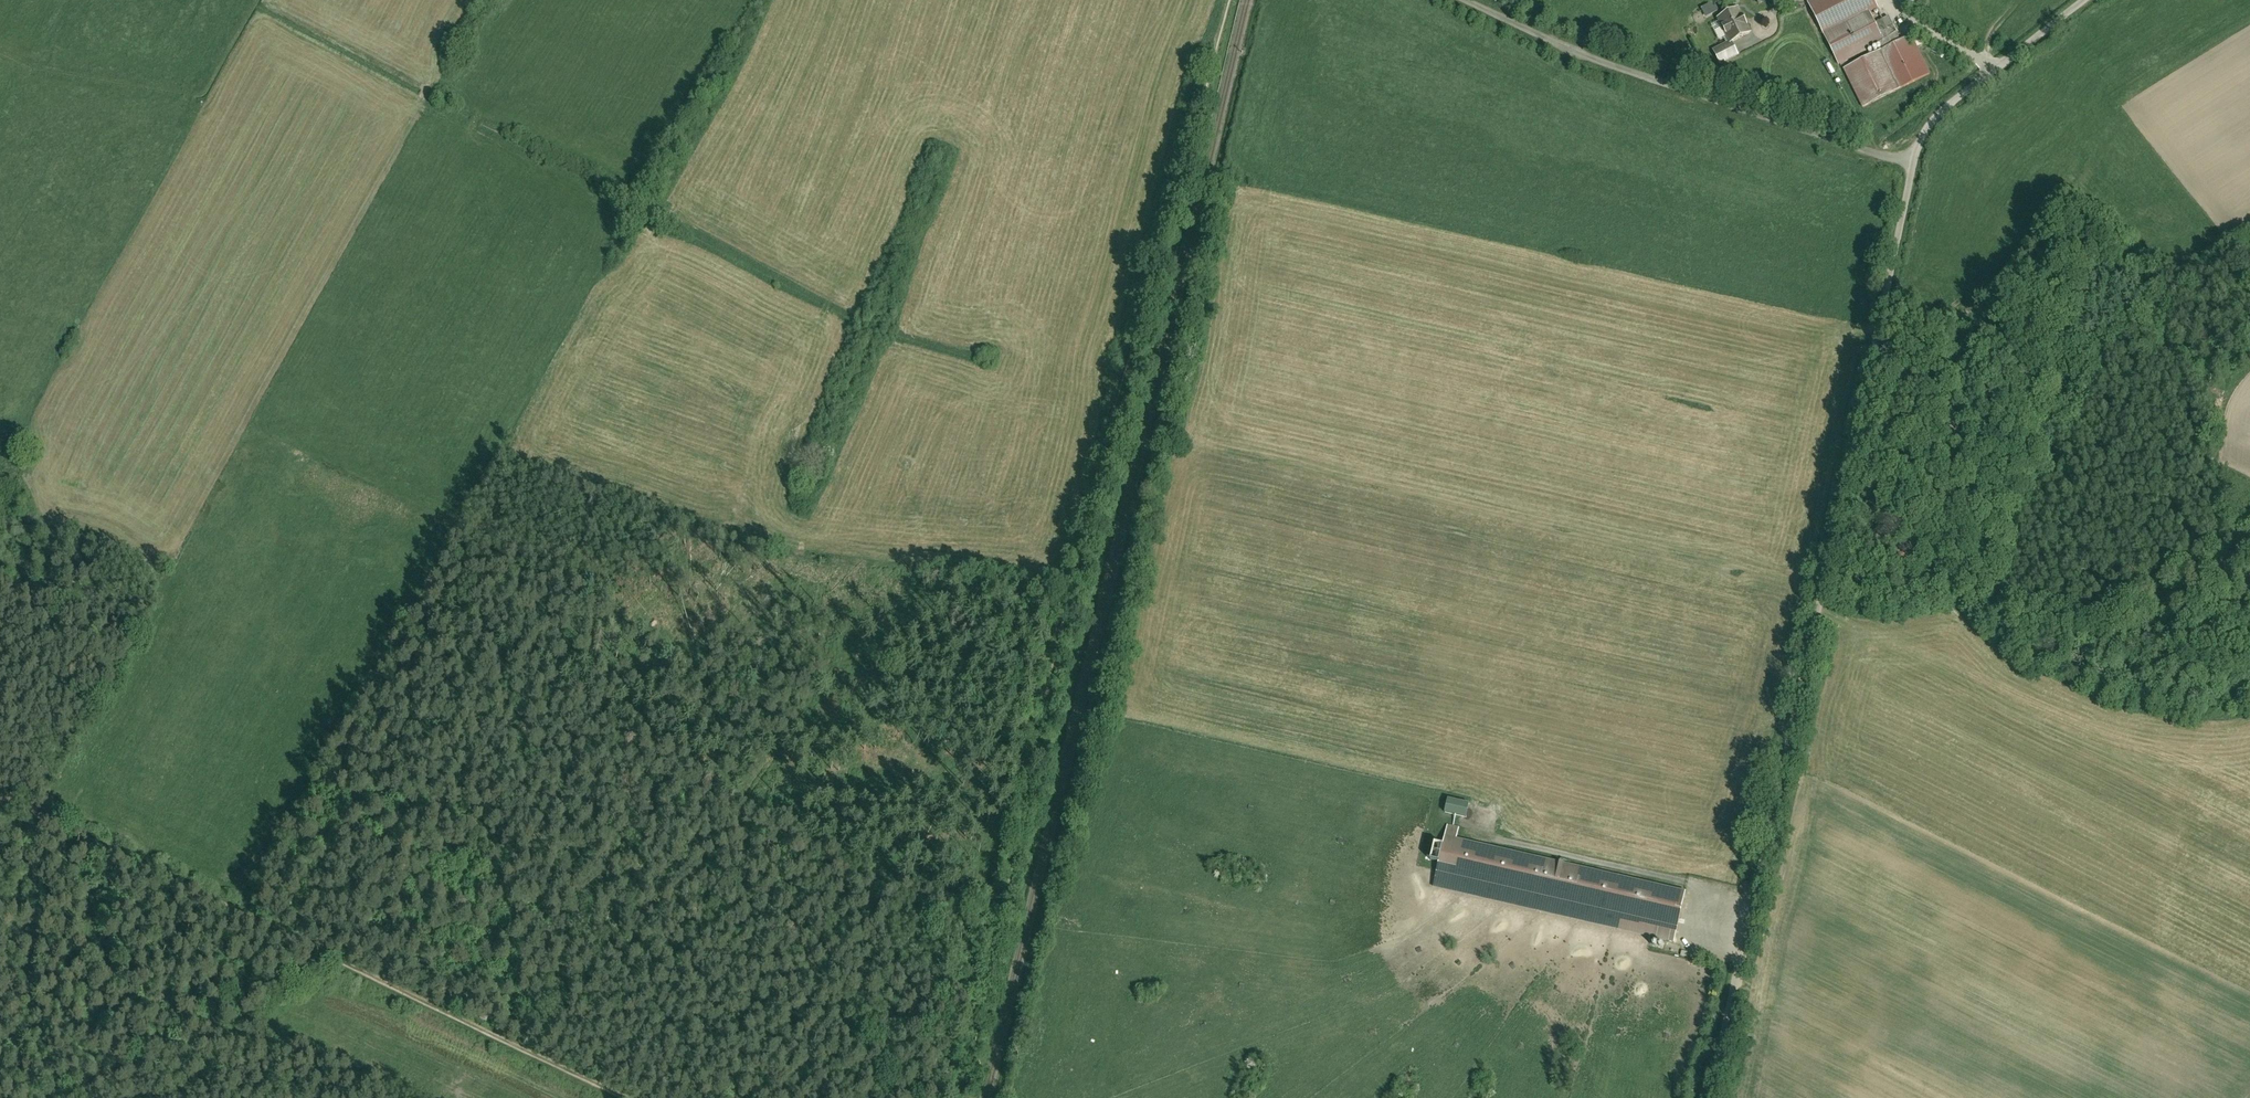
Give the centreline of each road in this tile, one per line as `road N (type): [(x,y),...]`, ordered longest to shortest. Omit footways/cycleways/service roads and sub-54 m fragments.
road 1 (residential): [(1910,164),(1708,1097)]
road 2 (track): [(638,1097),(0,789)]
road 3 (unclassified): [(1910,164),(1597,60),(1467,0)]
road 4 (track): [(47,1097),(322,947)]
road 5 (residential): [(2076,0),(1942,109),(1910,164)]

